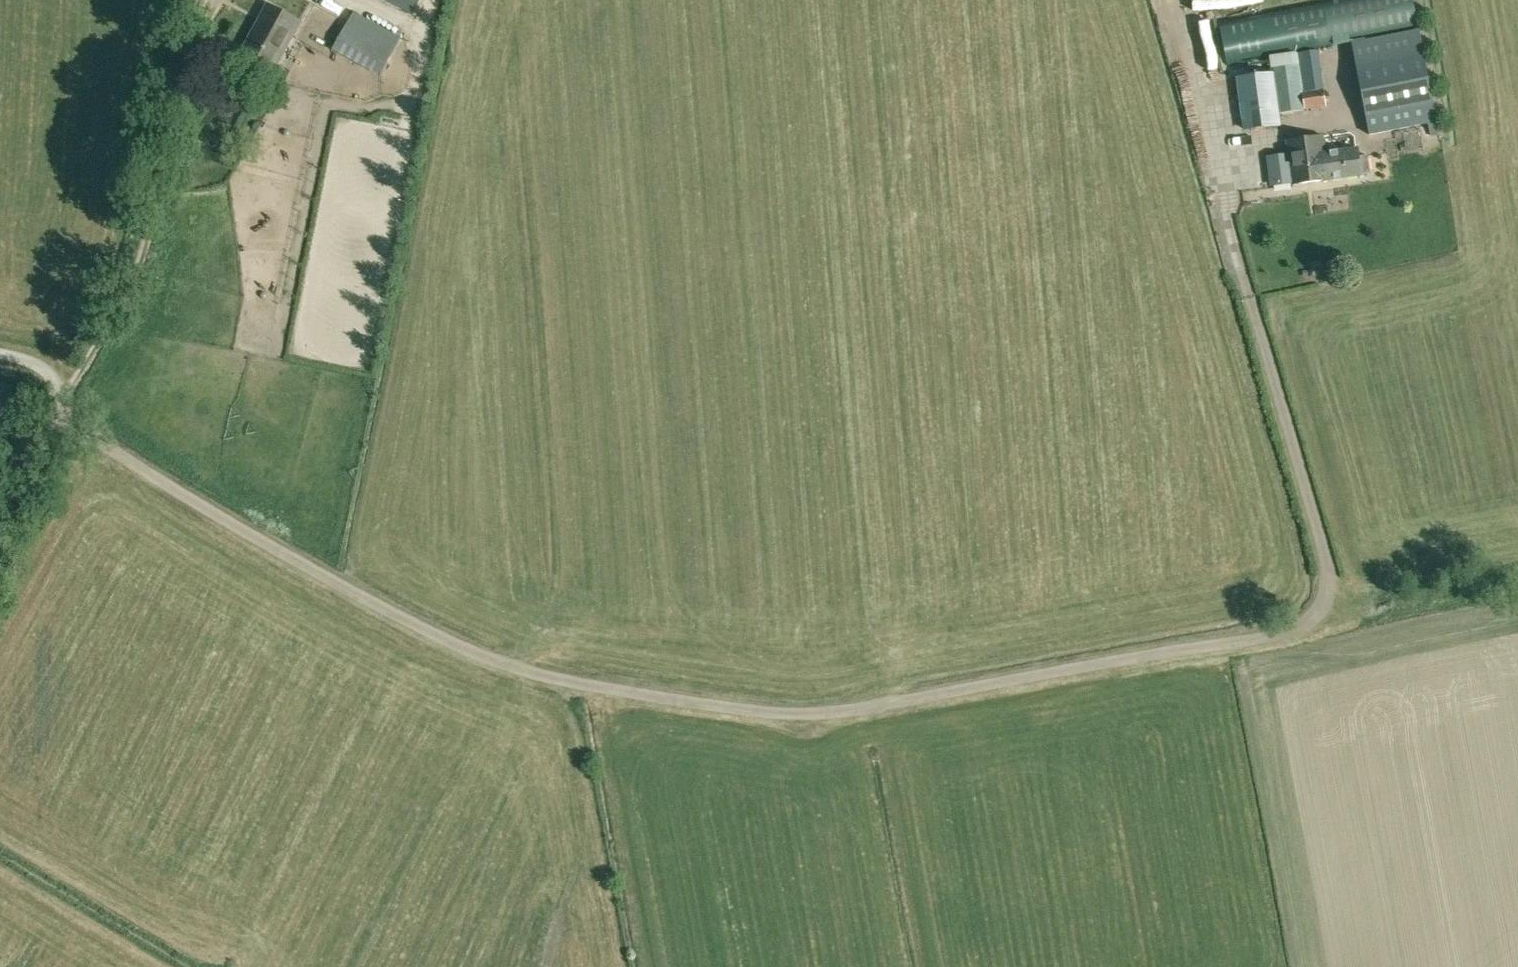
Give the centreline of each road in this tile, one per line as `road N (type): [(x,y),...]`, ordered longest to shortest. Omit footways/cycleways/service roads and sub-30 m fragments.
road 1 (unclassified): [(0,508),(60,404)]

